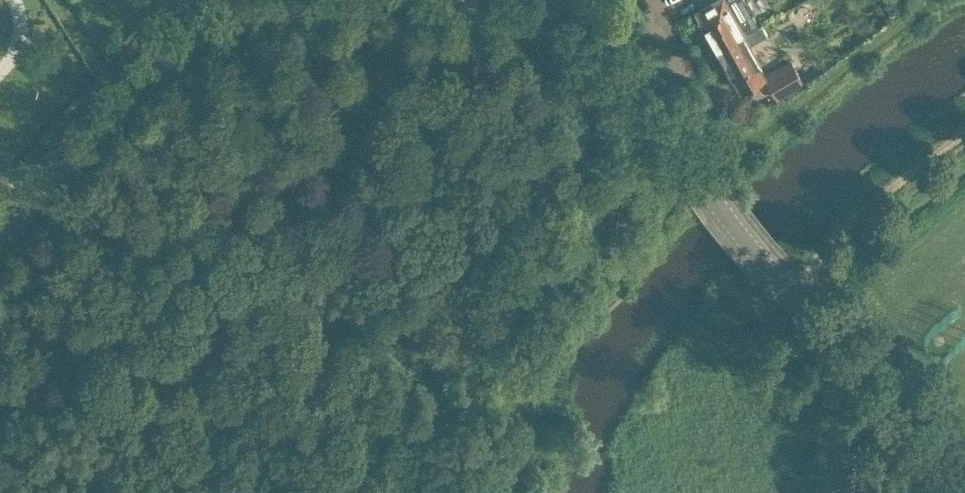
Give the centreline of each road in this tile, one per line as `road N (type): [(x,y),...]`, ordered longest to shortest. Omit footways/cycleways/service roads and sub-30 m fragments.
road 1 (track): [(918,0),(794,112),(676,193),(656,234),(569,338)]
road 2 (unclassified): [(950,492),(695,175)]
road 3 (unclassified): [(0,235),(176,48),(275,0)]
road 4 (unclassified): [(487,0),(536,18),(637,103)]
road 5 (track): [(569,338),(487,492)]
road 6 (residential): [(655,0),(690,61),(637,103)]

